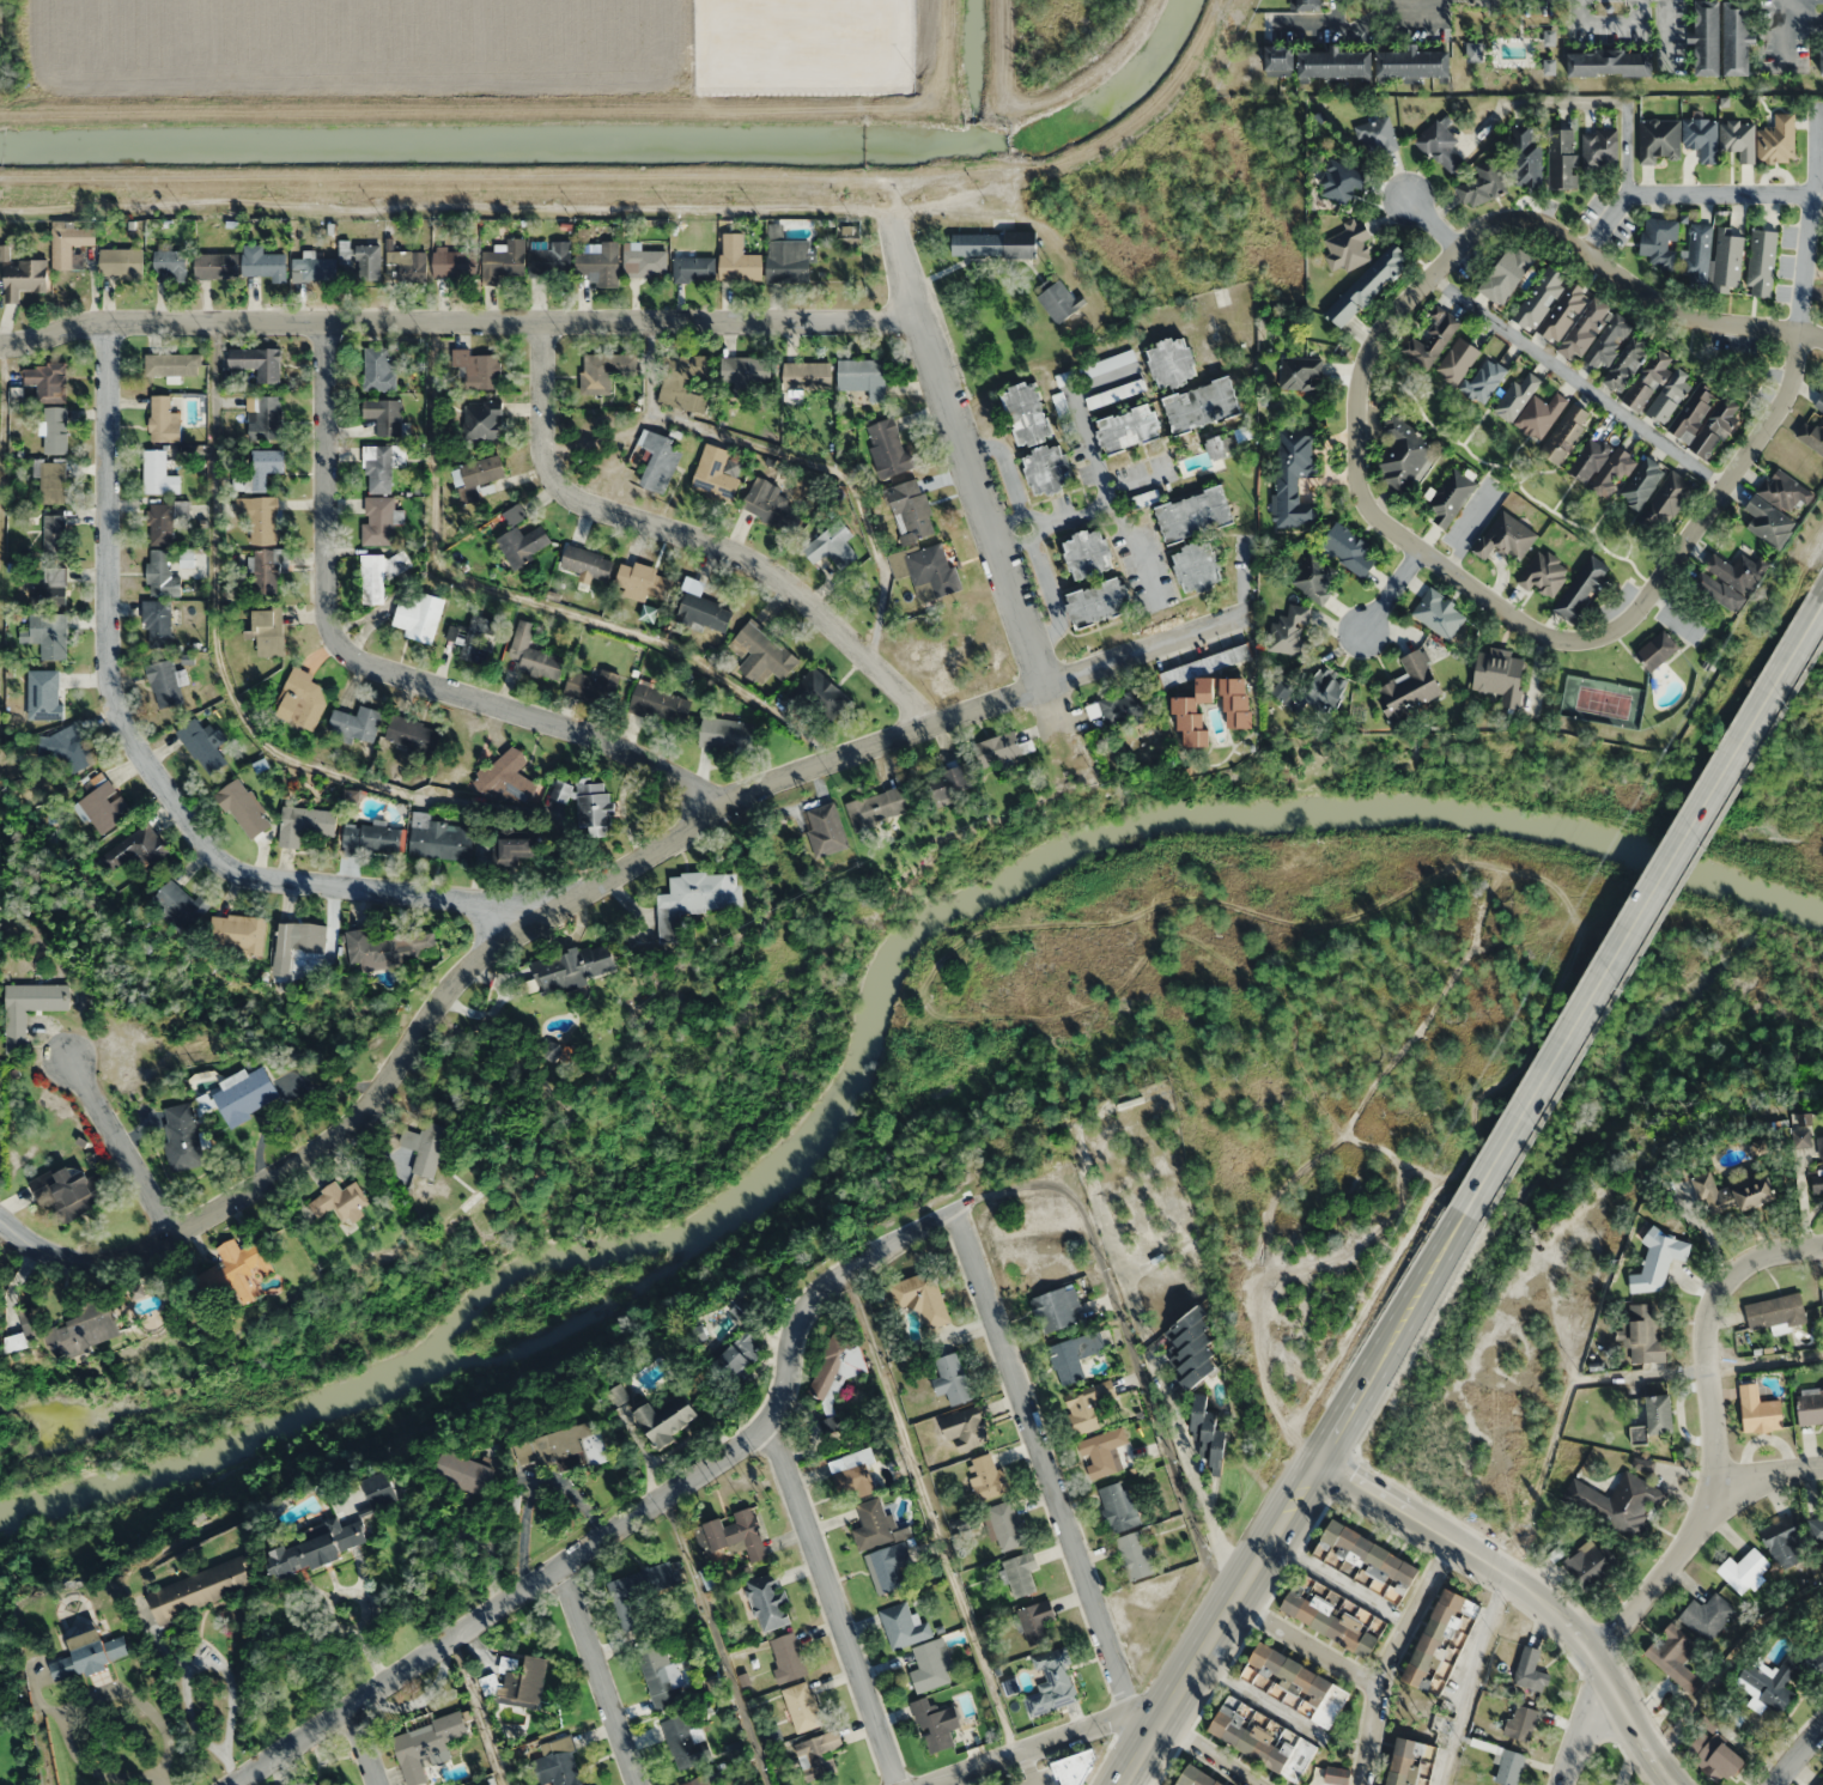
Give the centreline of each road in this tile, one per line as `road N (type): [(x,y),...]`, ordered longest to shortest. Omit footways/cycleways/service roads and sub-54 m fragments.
road 1 (residential): [(0,1219),(77,1261),(102,1262),(150,1246),(353,1117),(389,1071),(426,1000),(479,957),(748,793),(1241,615)]
road 2 (residential): [(1800,329),(1789,397),(1660,582),(1603,635),(1575,640),(1533,630),(1392,529),(1360,493),(1359,385),(1375,336),(1495,220),(1539,221),(1689,315),(1800,329)]
road 3 (residential): [(224,1784),(739,1441),(773,1404),(806,1301),(881,1243),(954,1207)]
road 4 (residential): [(0,342),(141,320),(918,320)]
road 5 (residential): [(110,322),(113,696),(136,747),(183,812),(215,850),(256,874),(557,909)]
road 6 (residential): [(327,318),(326,607),(334,638),(361,663),(588,736),(728,805)]
road 7 (primary): [(1822,607),(1465,1215)]
road 8 (primary): [(1465,1215),(1123,1784)]
road 9 (residential): [(1563,1784),(1618,1626),(1718,1501),(1703,1342),(1716,1289),(1757,1255),(1822,1245)]
road 10 (residential): [(542,318),(540,425),(557,482),(589,505),(734,555),(780,583),(929,725)]
road 11 (residential): [(954,1207),(1130,1714)]
road 12 (residential): [(886,223),(1044,686)]
road 13 (residential): [(1324,1458),(1561,1617),(1671,1784)]
road 14 (residential): [(764,1417),(898,1784)]
road 15 (residential): [(1453,1542),(1383,1671),(1359,1784)]
road 16 (residential): [(1816,193),(1634,195),(1586,250)]
road 17 (residential): [(559,1565),(638,1784)]
road 18 (residential): [(929,1784),(1130,1714)]
road 19 (residential): [(68,1049),(175,1232)]
road 20 (residential): [(1819,121),(1800,329)]
road 21 (residential): [(1234,1603),(1378,1687)]
road 22 (residential): [(1271,1543),(1409,1623)]

